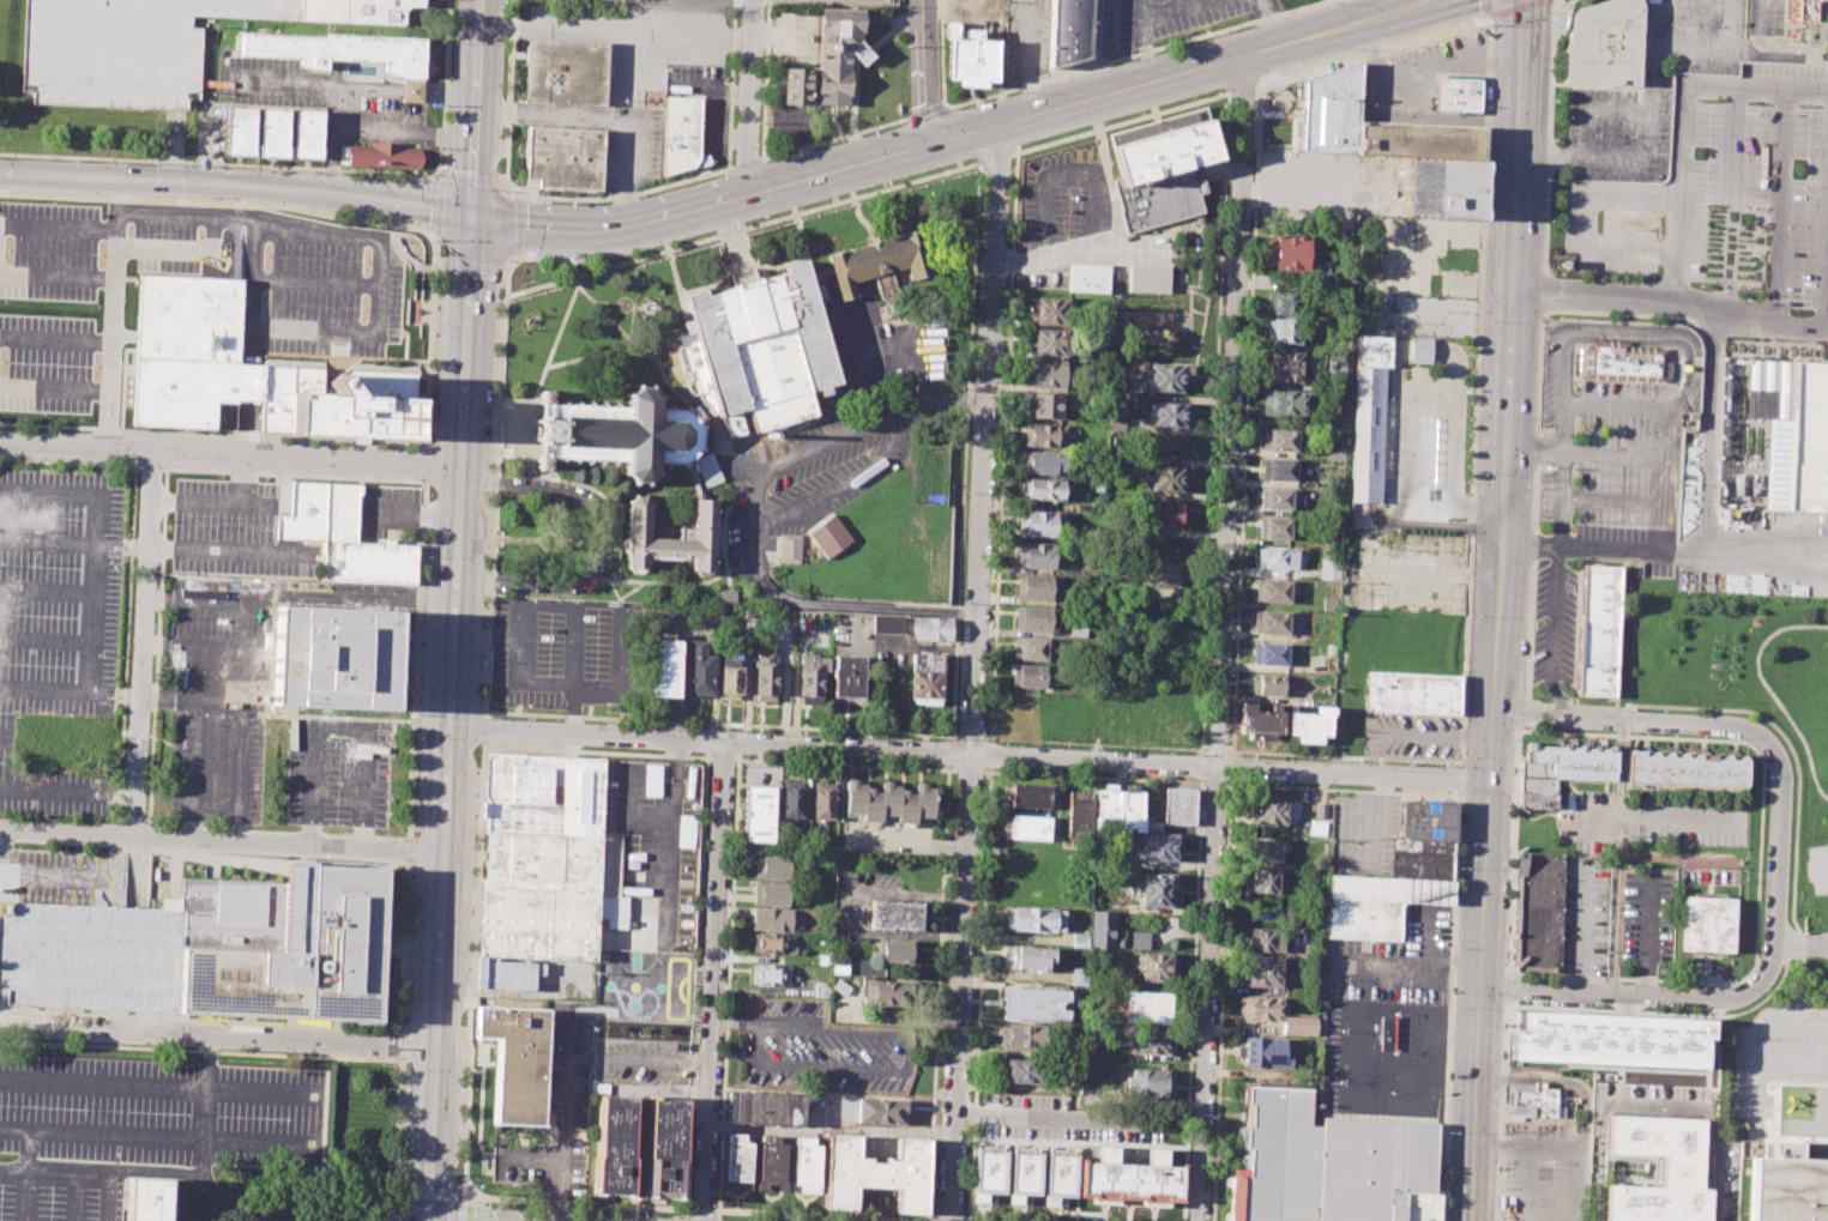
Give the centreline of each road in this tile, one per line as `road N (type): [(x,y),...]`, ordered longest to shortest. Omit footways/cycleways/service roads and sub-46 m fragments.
road 1 (secondary): [(1519,0),(1470,1220)]
road 2 (residential): [(1202,1220),(1243,55)]
road 3 (residential): [(996,126),(951,1220)]
road 4 (secondary): [(423,1220),(466,216)]
road 5 (residential): [(1488,778),(724,742)]
road 6 (residential): [(724,742),(703,1220)]
road 7 (secondary): [(930,143),(611,229),(532,231),(466,216)]
road 8 (residential): [(0,173),(332,191),(466,216)]
road 9 (secondary): [(1436,0),(996,126)]
road 10 (residential): [(457,464),(0,441)]
road 11 (residential): [(440,850),(0,830)]
road 12 (residential): [(0,1026),(430,1046)]
road 13 (residential): [(153,448),(134,836)]
road 14 (residential): [(1479,990),(1725,999),(1745,996),(1766,978),(1778,945)]
road 15 (residential): [(724,742),(445,726)]
road 16 (residential): [(1490,715),(1751,725)]
road 17 (residential): [(1751,725),(1776,754),(1778,945)]
road 18 (secondary): [(466,216),(477,0)]
road 19 (residential): [(757,0),(748,193)]
road 20 (tertiary): [(924,0),(930,143)]

